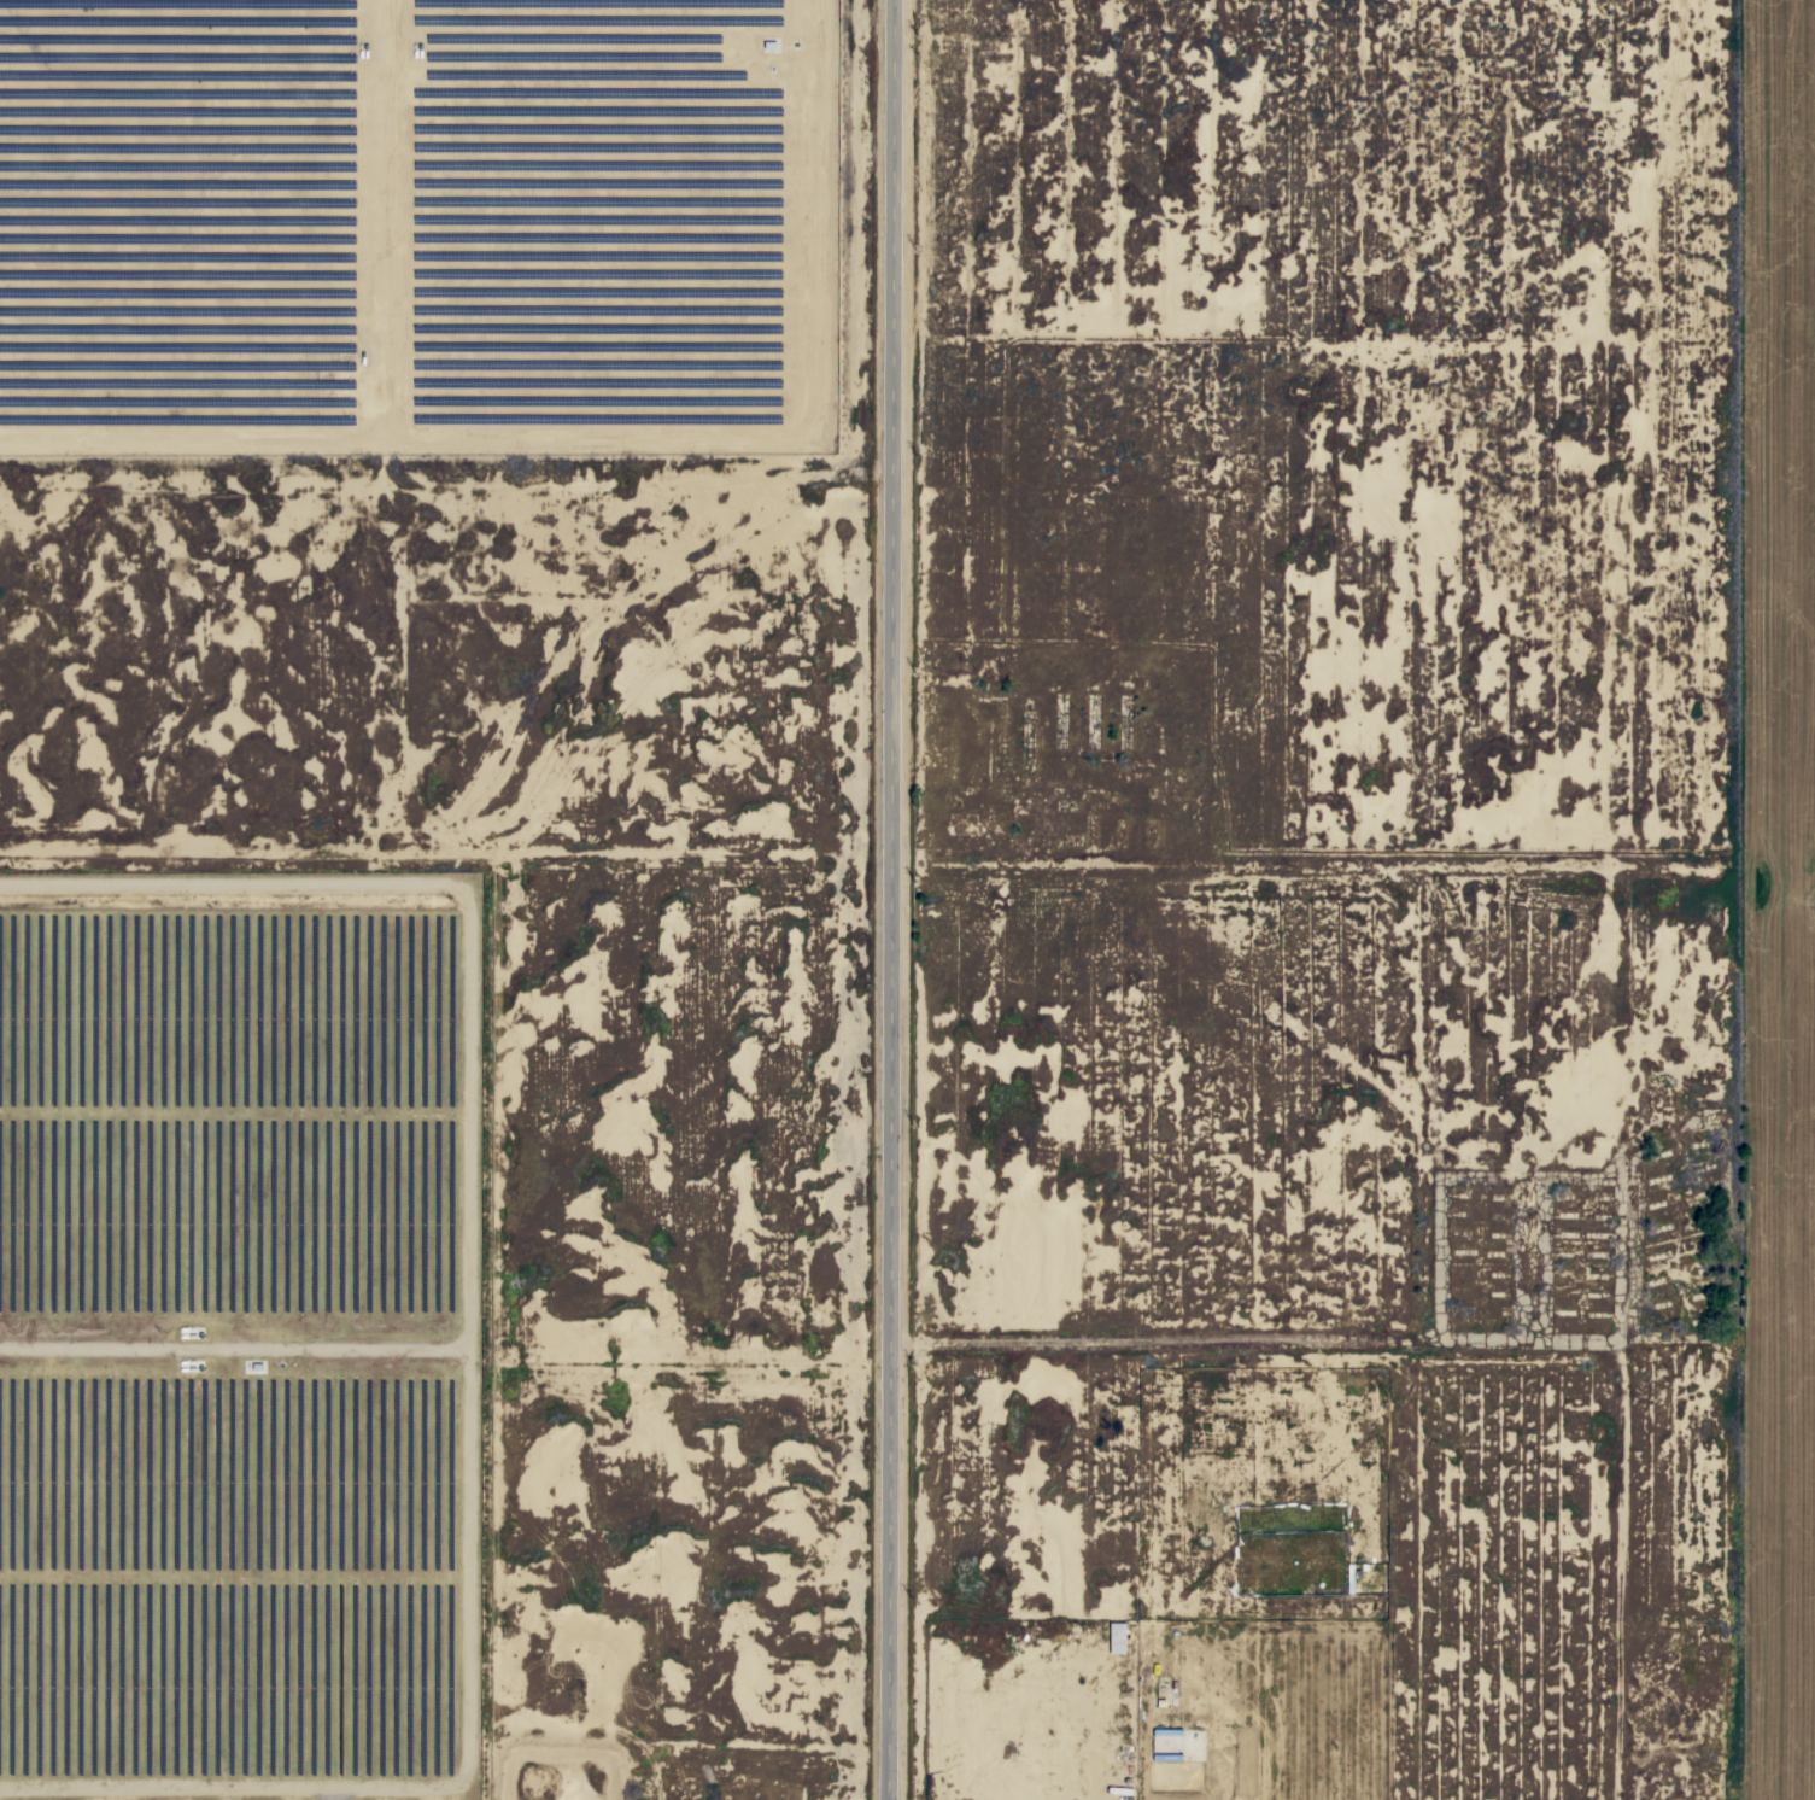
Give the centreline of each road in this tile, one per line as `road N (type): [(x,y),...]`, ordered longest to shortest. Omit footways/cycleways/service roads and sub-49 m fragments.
road 1 (tertiary): [(875,1799),(886,0)]

